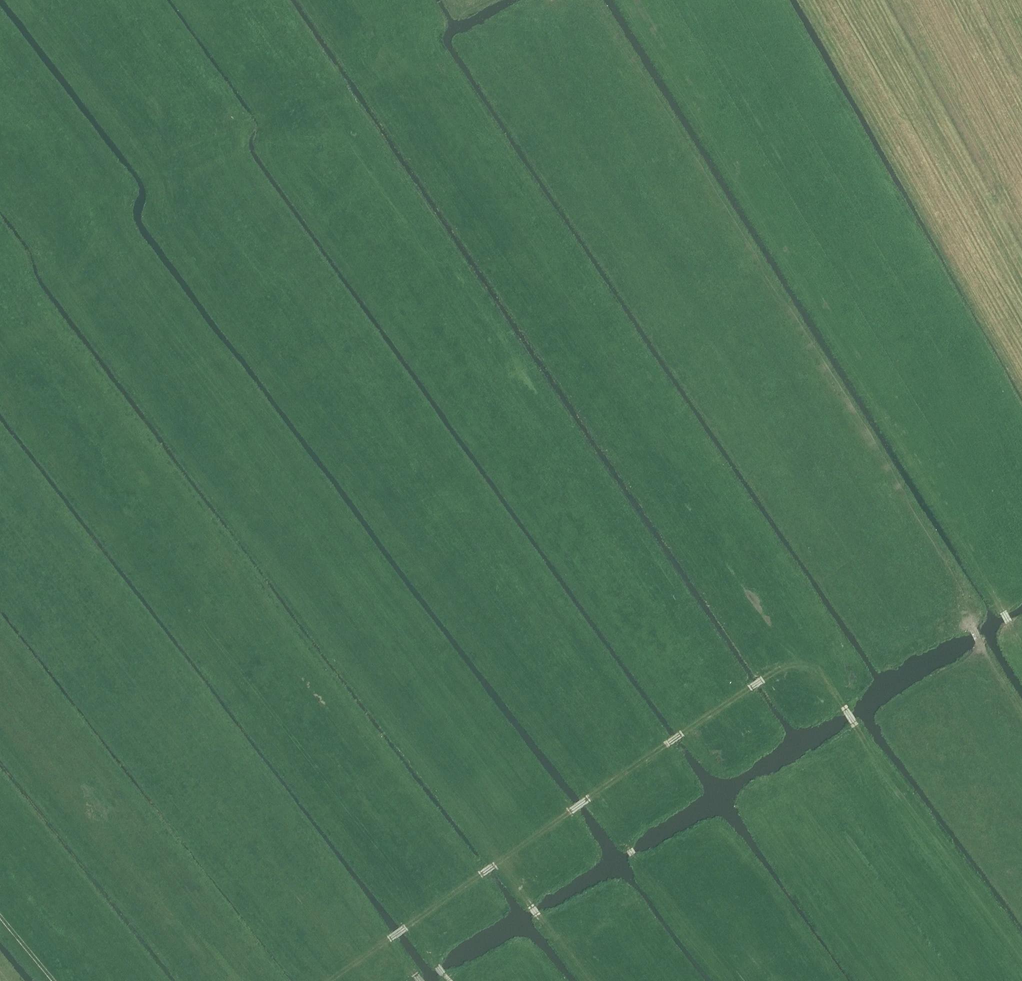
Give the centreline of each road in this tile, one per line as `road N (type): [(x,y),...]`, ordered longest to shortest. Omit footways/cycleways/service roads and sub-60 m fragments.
road 1 (track): [(591,980),(70,290),(74,280)]
road 2 (track): [(481,874),(763,681),(801,674),(856,725)]
road 3 (track): [(481,874),(332,980)]

